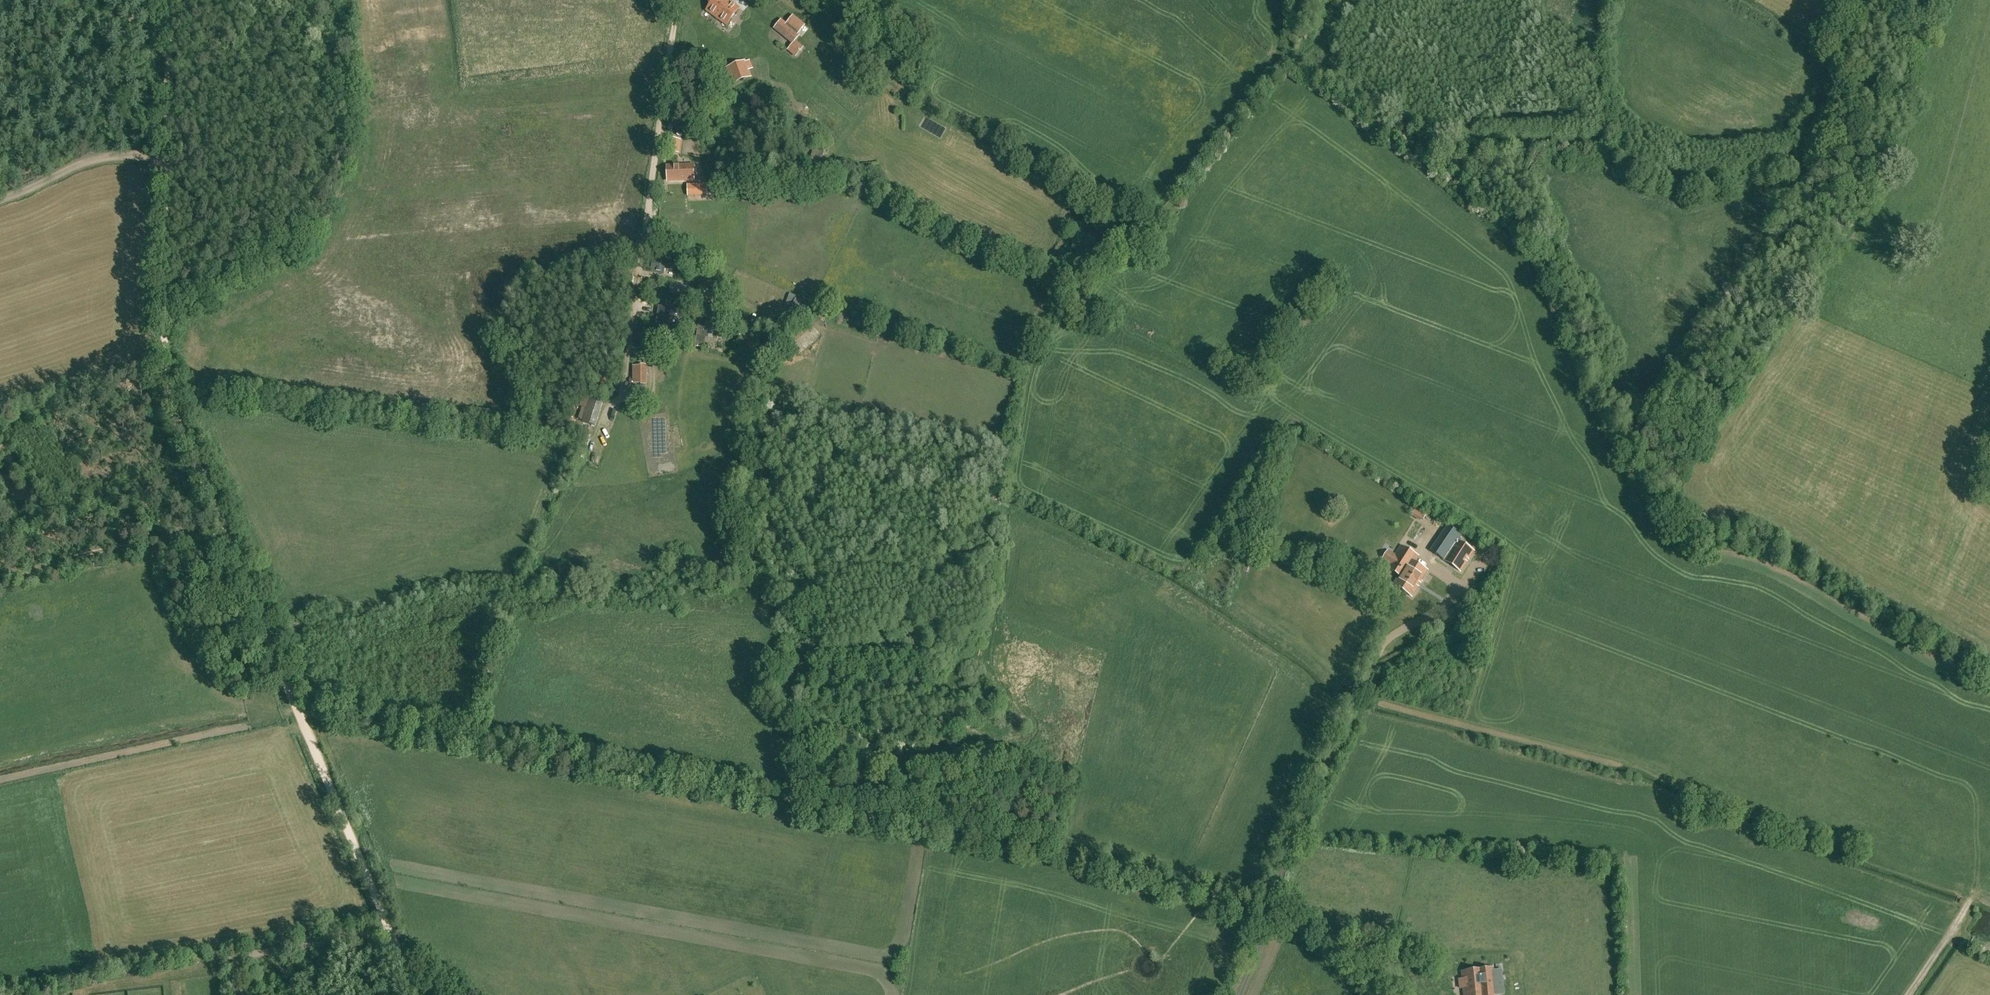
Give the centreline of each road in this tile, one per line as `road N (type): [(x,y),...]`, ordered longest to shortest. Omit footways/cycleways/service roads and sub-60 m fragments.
road 1 (unclassified): [(169,0),(168,386),(418,994)]
road 2 (track): [(304,721),(973,832),(1264,916)]
road 3 (track): [(682,0),(644,275)]

